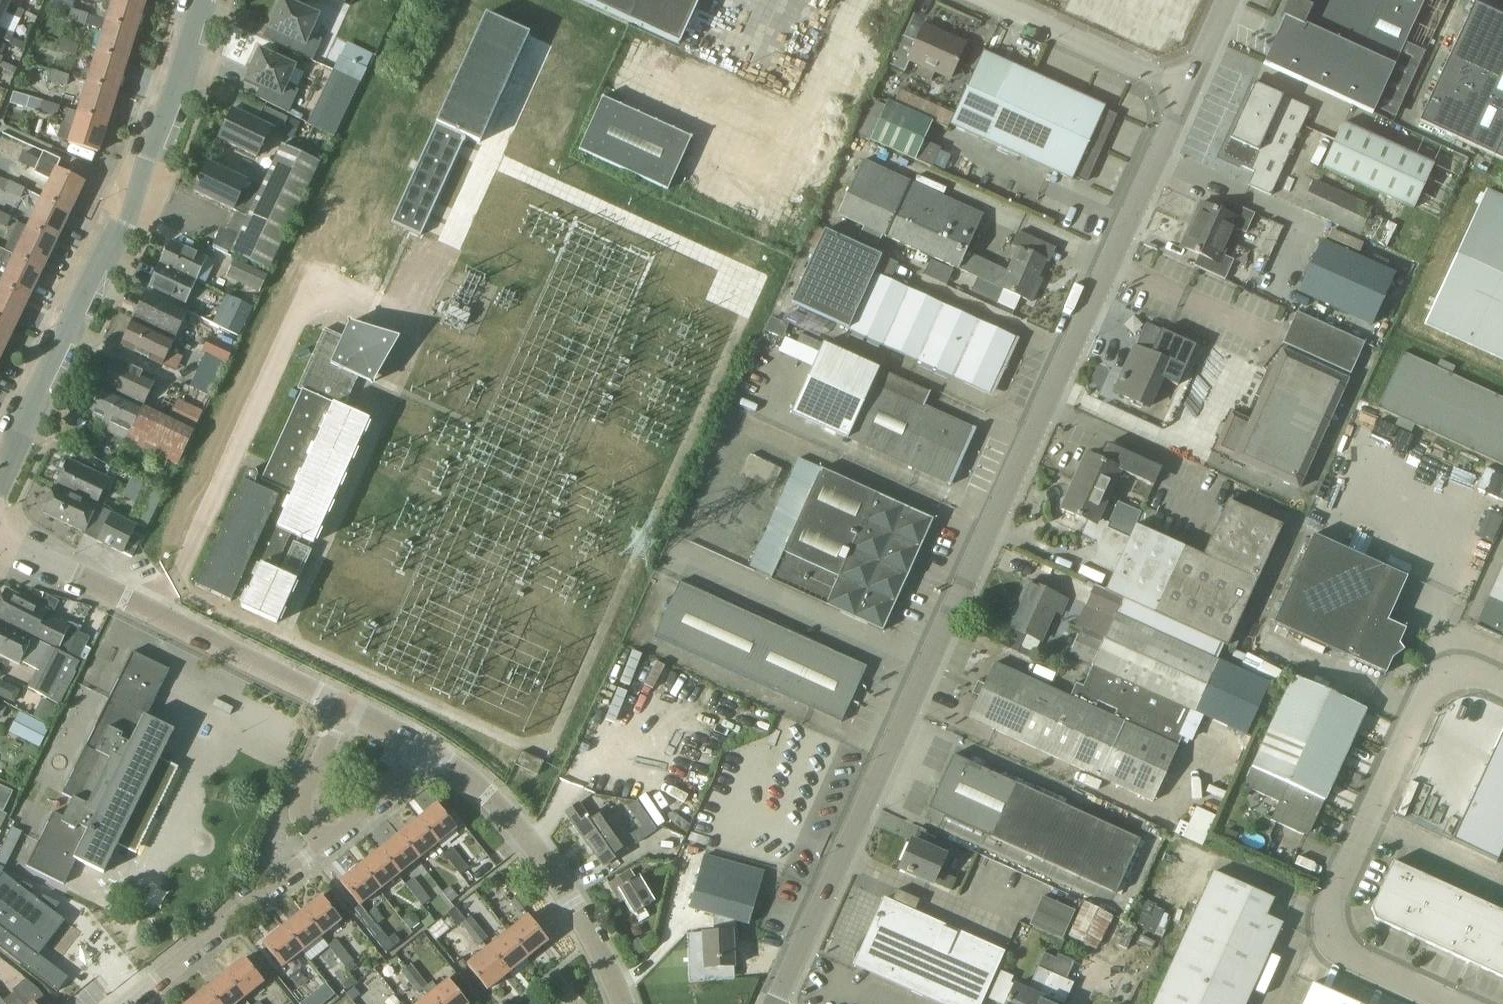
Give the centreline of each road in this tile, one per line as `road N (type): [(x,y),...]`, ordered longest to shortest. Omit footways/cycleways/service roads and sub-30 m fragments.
road 1 (residential): [(777,1003),(1186,91)]
road 2 (residential): [(0,479),(124,224),(201,0)]
road 3 (unclassified): [(1454,1003),(1348,957),(1329,935),(1332,895),(1406,708),(1422,686),(1464,677),(1502,694)]
road 4 (residential): [(341,706),(0,544)]
road 5 (residential): [(621,1003),(548,866),(491,798),(429,747)]
road 6 (residential): [(121,1003),(323,842)]
road 7 (residential): [(1186,91),(981,0)]
road 8 (residential): [(323,842),(302,810),(341,706)]
road 9 (residential): [(323,842),(429,747)]

